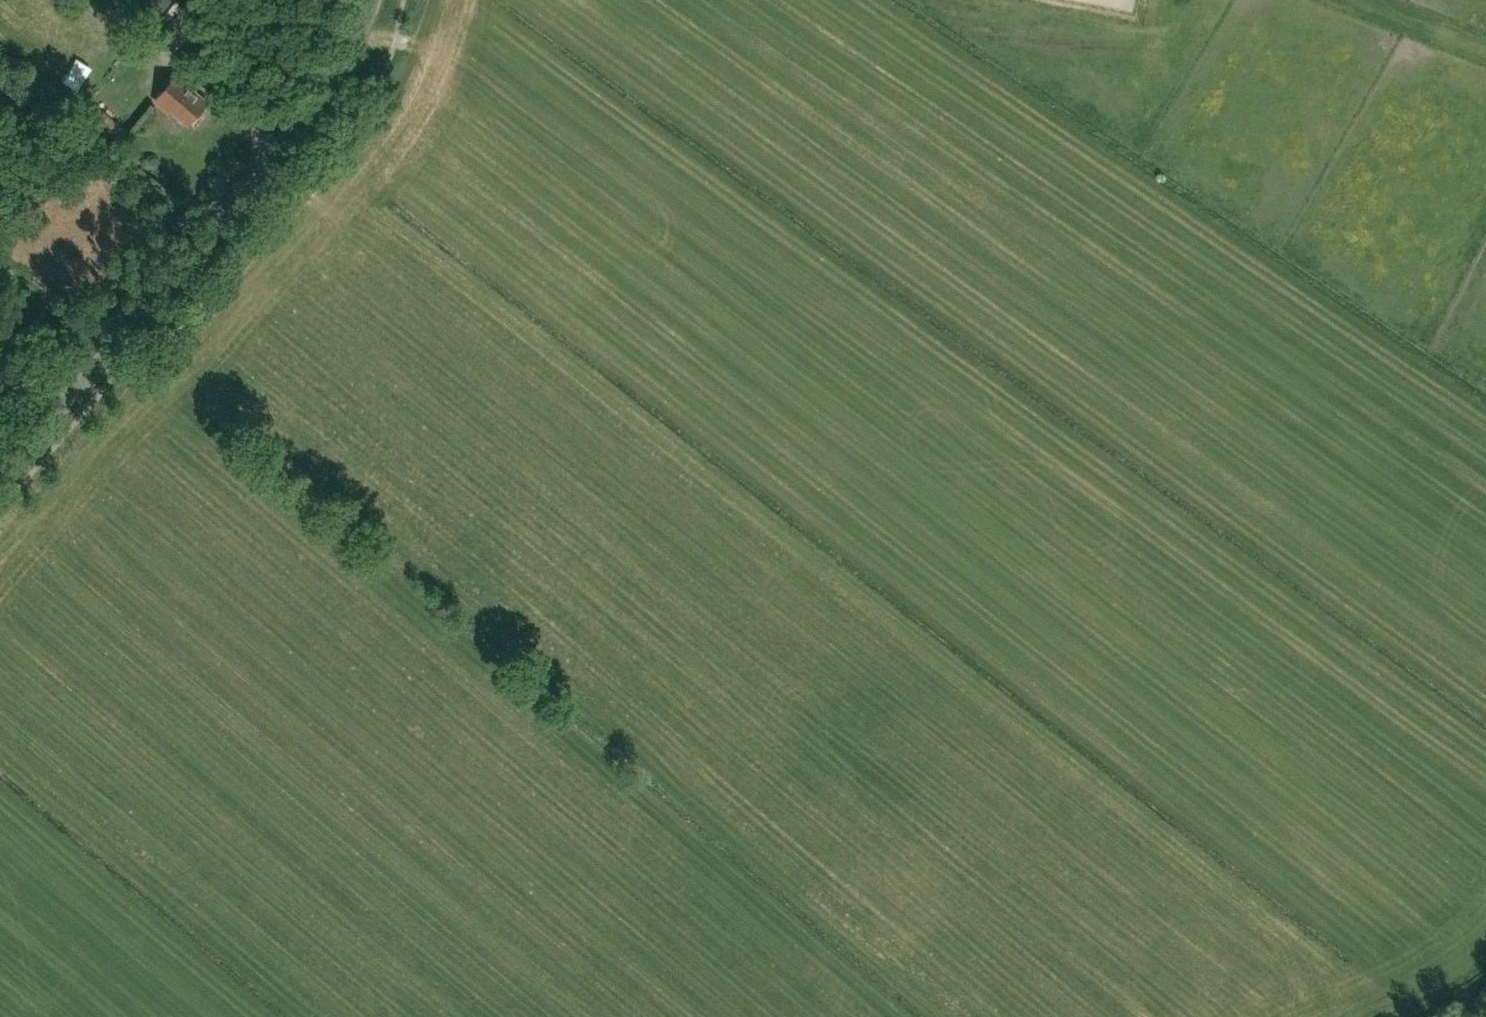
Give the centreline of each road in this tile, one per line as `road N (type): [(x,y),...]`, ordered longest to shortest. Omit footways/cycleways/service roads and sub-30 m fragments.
road 1 (unclassified): [(0,476),(313,120),(342,81),(377,0)]

